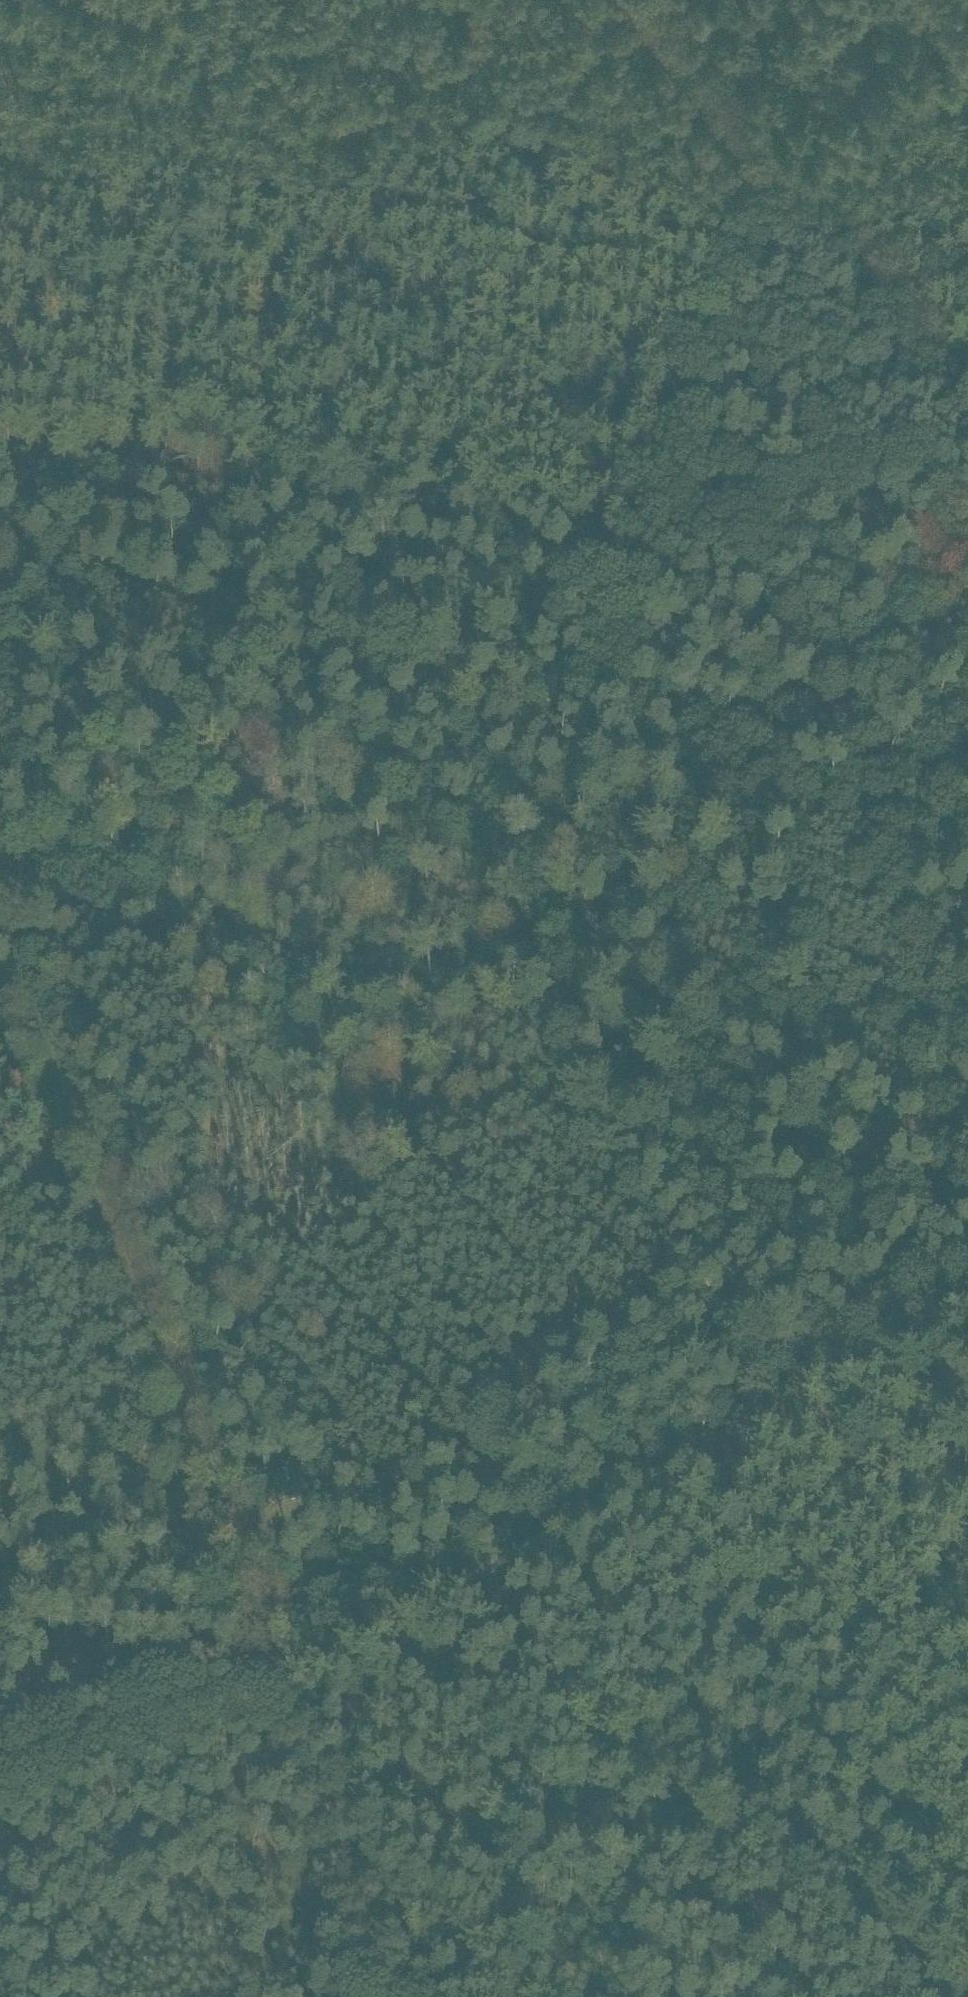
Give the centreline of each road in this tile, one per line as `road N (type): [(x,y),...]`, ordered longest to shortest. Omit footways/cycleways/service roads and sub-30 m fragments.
road 1 (track): [(967,1558),(476,1003),(607,580)]
road 2 (track): [(277,1657),(0,871)]
road 3 (track): [(277,1657),(967,1275)]
road 4 (track): [(607,580),(0,780)]
road 5 (track): [(765,147),(715,197),(607,580)]
road 6 (track): [(398,1996),(277,1657)]
road 7 (track): [(967,410),(765,147)]
road 8 (track): [(0,1775),(277,1657)]
road 9 (track): [(957,0),(765,147)]
road 10 (track): [(765,147),(651,0)]

